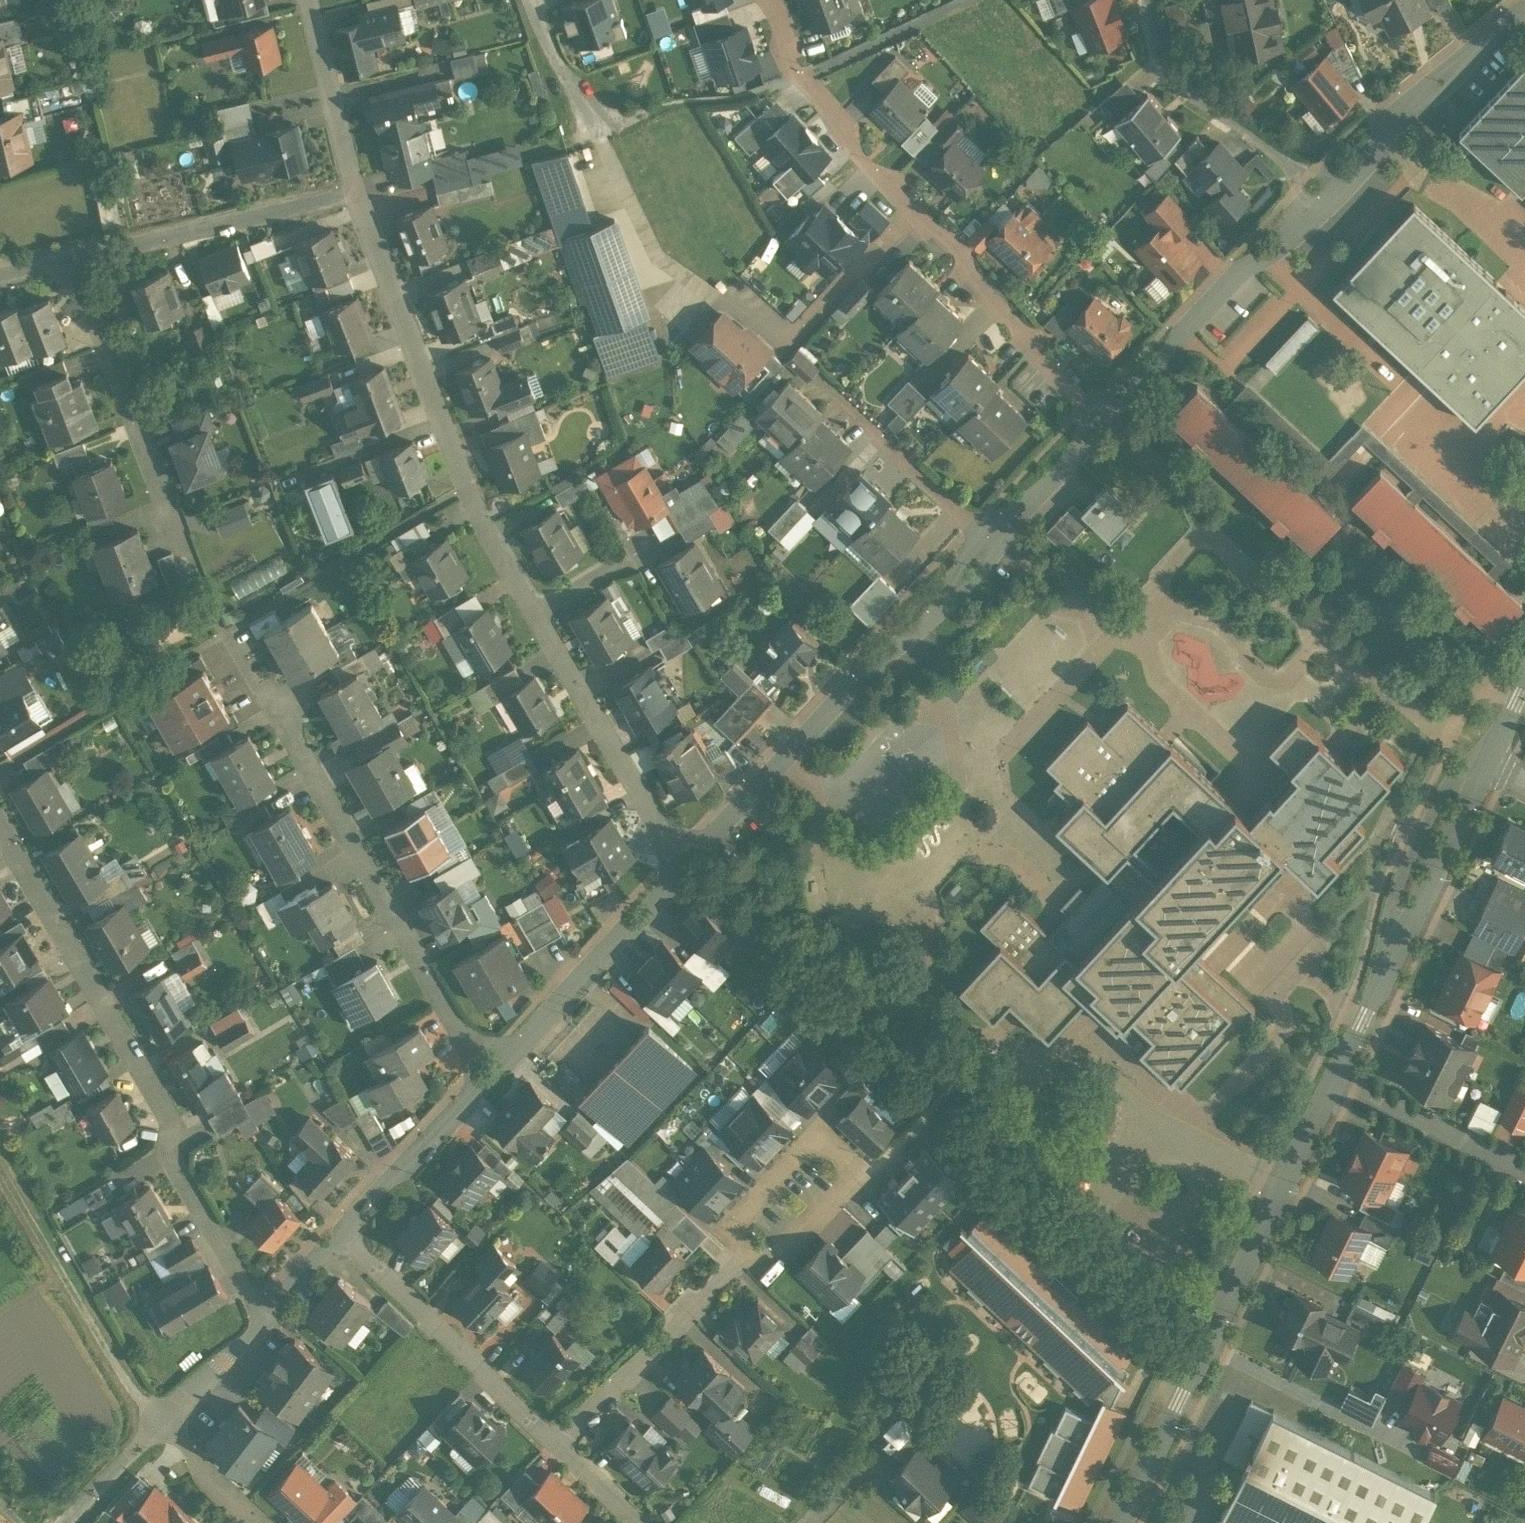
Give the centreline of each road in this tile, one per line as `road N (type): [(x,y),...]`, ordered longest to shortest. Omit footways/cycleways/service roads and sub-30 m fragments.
road 1 (residential): [(1097,413),(682,861)]
road 2 (residential): [(264,1311),(170,1153),(166,1115),(0,830)]
road 3 (residential): [(770,0),(826,109),(1097,413)]
road 4 (residential): [(224,630),(487,1067)]
road 5 (tertiary): [(1333,1078),(1116,1522)]
road 6 (residential): [(535,611),(490,536),(353,186)]
road 7 (tertiary): [(1480,760),(1333,1078)]
road 8 (residential): [(743,1250),(777,1250),(845,1177),(840,1147),(807,1149),(743,1218),(737,1242)]
road 9 (residential): [(338,1230),(561,1439)]
road 10 (residential): [(1306,210),(1097,413)]
road 11 (residential): [(682,861),(535,611)]
road 12 (track): [(0,1184),(153,1429)]
road 13 (residential): [(74,250),(353,186)]
road 14 (residential): [(682,861),(487,1067)]
road 15 (residential): [(74,250),(175,513)]
road 16 (residential): [(561,1439),(743,1250)]
road 17 (residential): [(1524,0),(1372,125),(1334,177)]
road 18 (residential): [(1300,178),(1198,102),(1169,70),(1151,38),(1150,0)]
road 19 (residential): [(487,1067),(338,1230)]
road 20 (residential): [(1333,1078),(1524,1174)]
road 21 (residential): [(353,186),(309,0)]
road 22 (residential): [(264,1311),(153,1429)]
road 23 (residential): [(153,1429),(255,1522)]
road 24 (residential): [(153,1429),(64,1522)]
road 25 (residential): [(535,0),(578,121)]
road 26 (residential): [(561,1439),(652,1522)]

